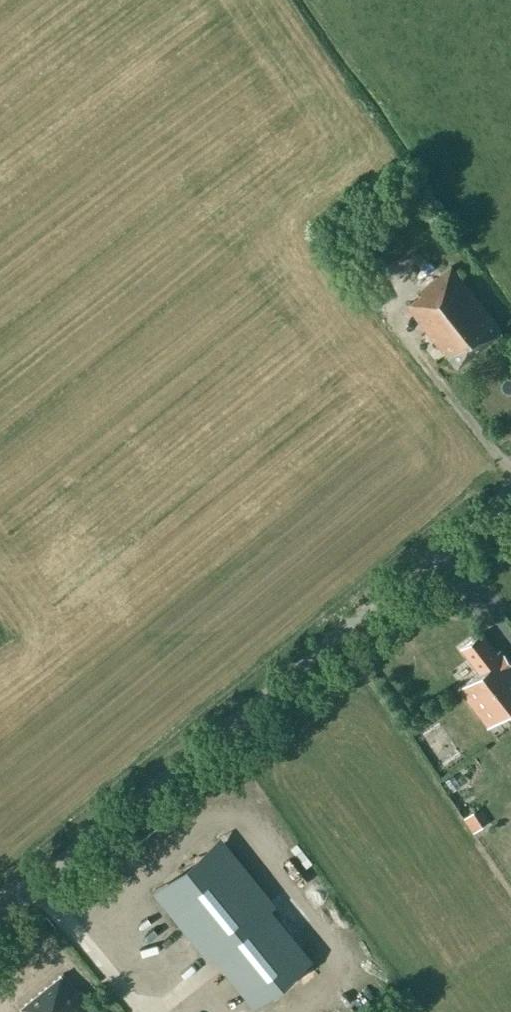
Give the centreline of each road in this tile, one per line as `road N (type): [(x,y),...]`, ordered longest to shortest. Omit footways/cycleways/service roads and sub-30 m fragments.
road 1 (unclassified): [(0,910),(510,492)]

